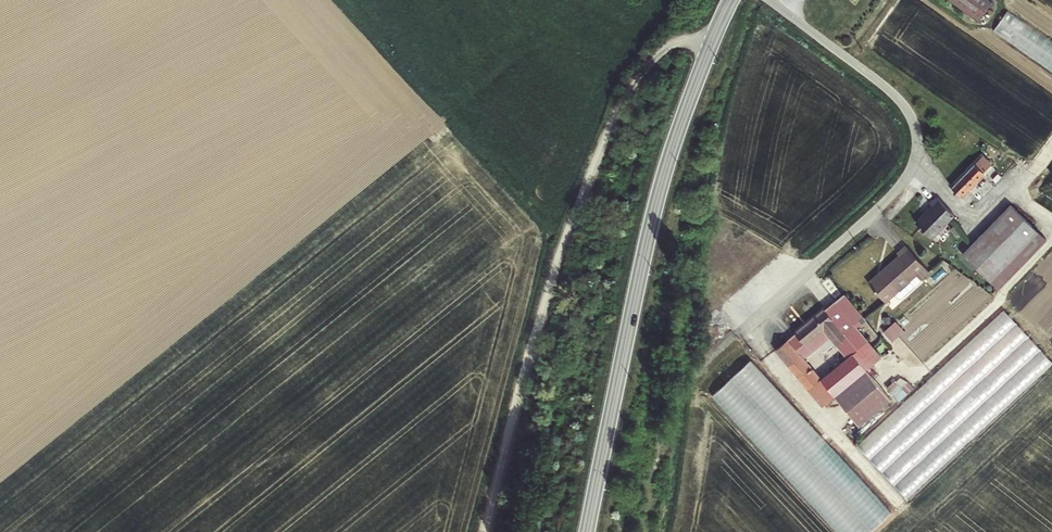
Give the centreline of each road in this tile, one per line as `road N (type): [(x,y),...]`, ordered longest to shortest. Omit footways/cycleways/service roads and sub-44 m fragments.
road 1 (track): [(709,49),(669,45),(644,69),(605,145),(564,237),(485,531)]
road 2 (tertiary): [(731,0),(659,194),(587,531)]

